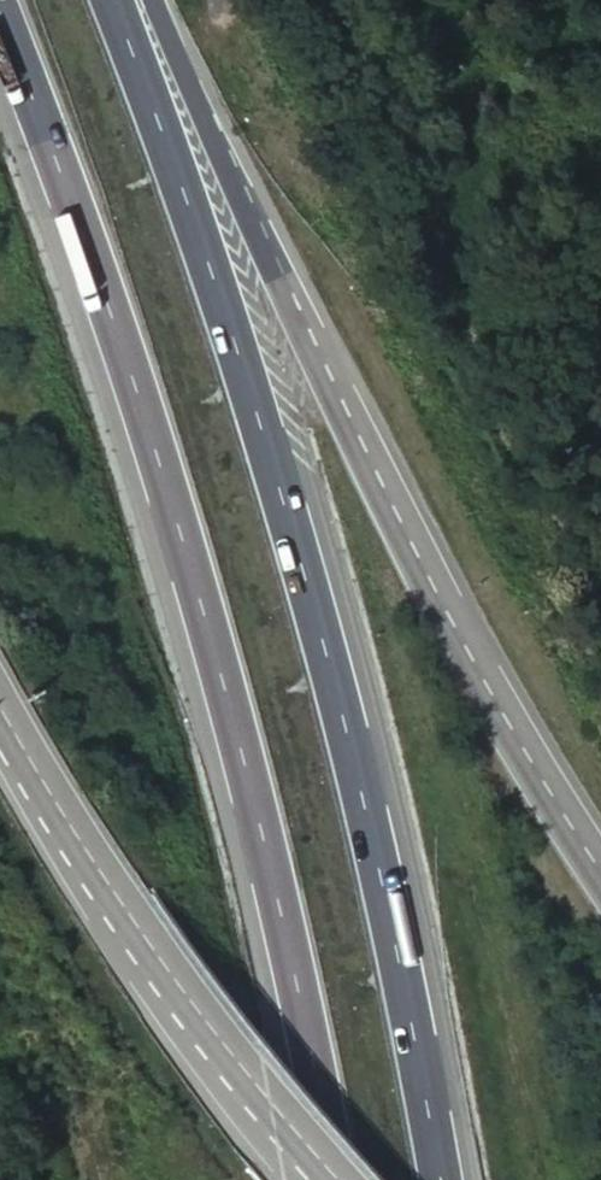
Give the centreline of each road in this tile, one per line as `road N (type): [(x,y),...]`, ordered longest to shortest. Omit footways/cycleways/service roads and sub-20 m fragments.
road 1 (trunk): [(447,1179),(341,714),(213,285),(111,0)]
road 2 (trunk): [(0,13),(114,320),(235,739),(332,1179)]
road 3 (trunk): [(600,893),(424,600),(128,0)]
road 4 (trunk): [(0,710),(159,966),(265,1104),(335,1179)]

